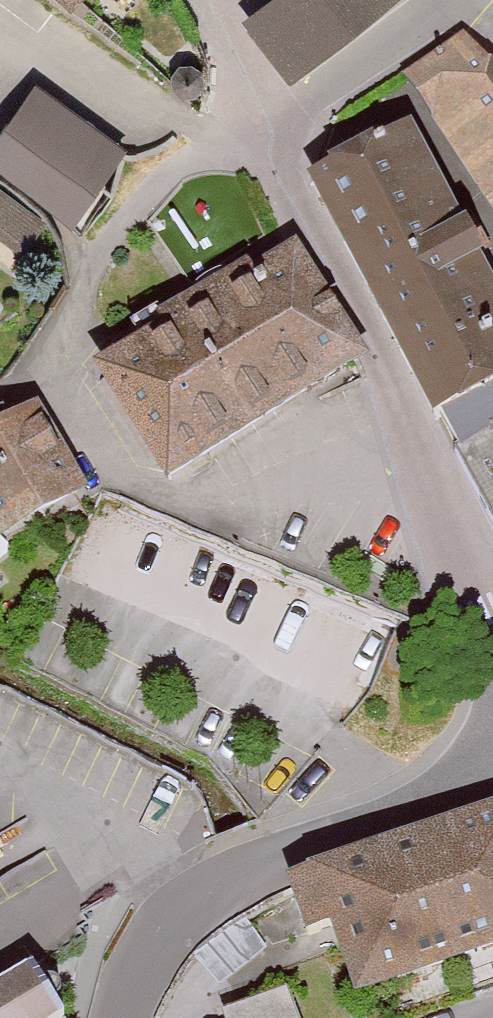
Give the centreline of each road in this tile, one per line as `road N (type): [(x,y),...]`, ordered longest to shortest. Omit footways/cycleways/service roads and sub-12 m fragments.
road 1 (residential): [(268,131),(472,570),(492,635)]
road 2 (residential): [(492,762),(373,820),(241,869),(181,916),(133,978),(121,1017)]
road 3 (residential): [(452,0),(268,131)]
road 4 (residential): [(201,0),(268,131)]

